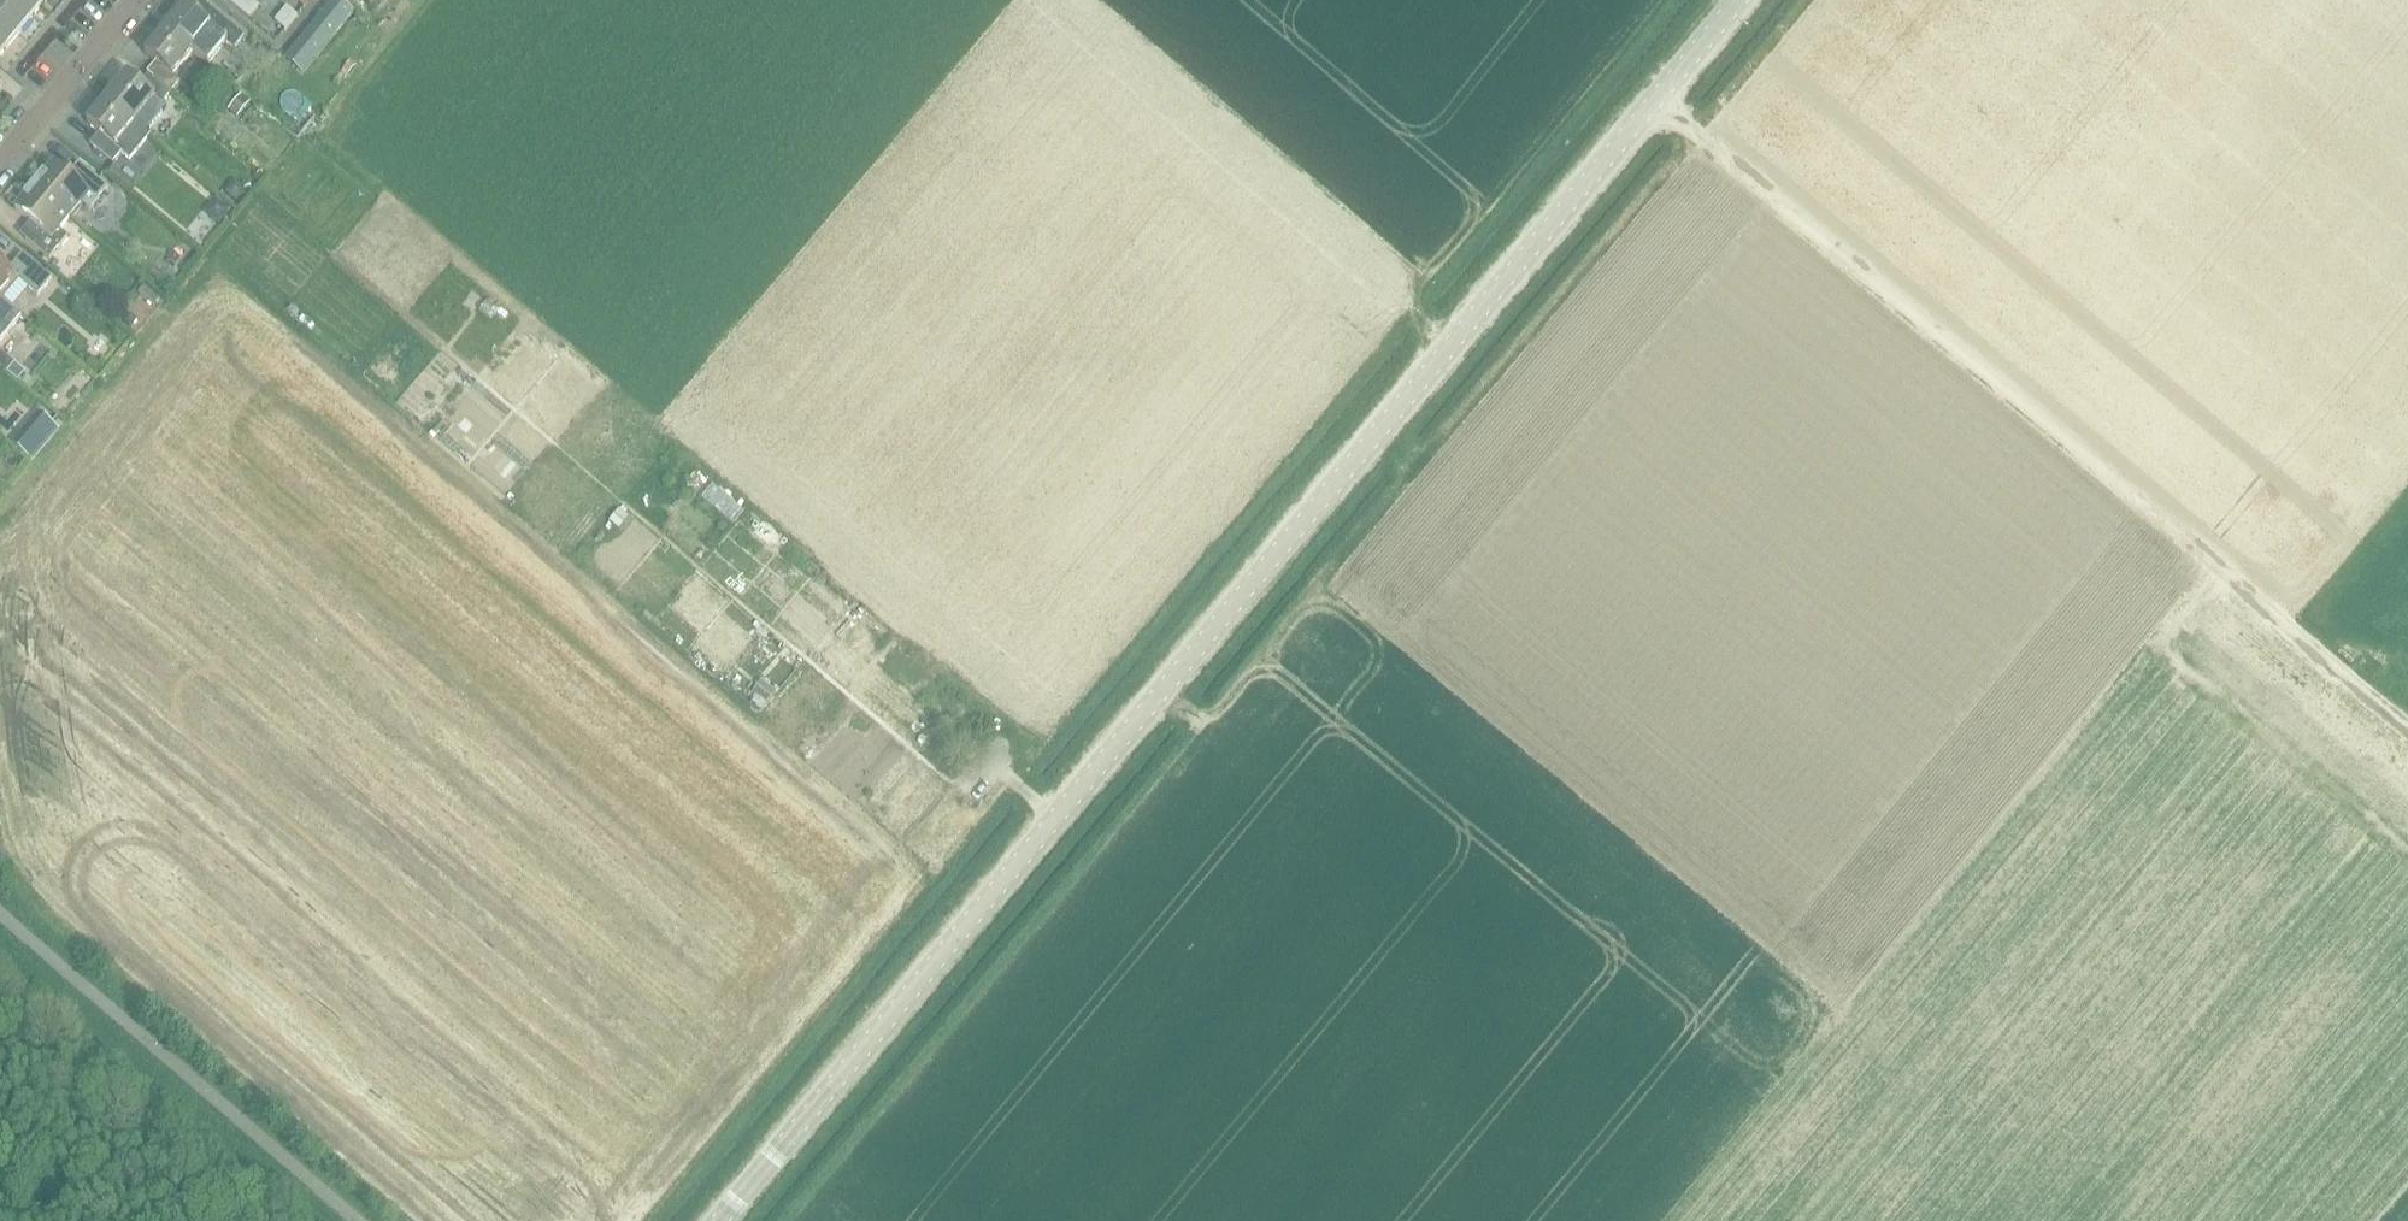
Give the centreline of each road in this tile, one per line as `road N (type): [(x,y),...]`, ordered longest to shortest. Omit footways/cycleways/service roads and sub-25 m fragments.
road 1 (tertiary): [(722,1220),(1737,0)]
road 2 (residential): [(0,162),(140,0)]

